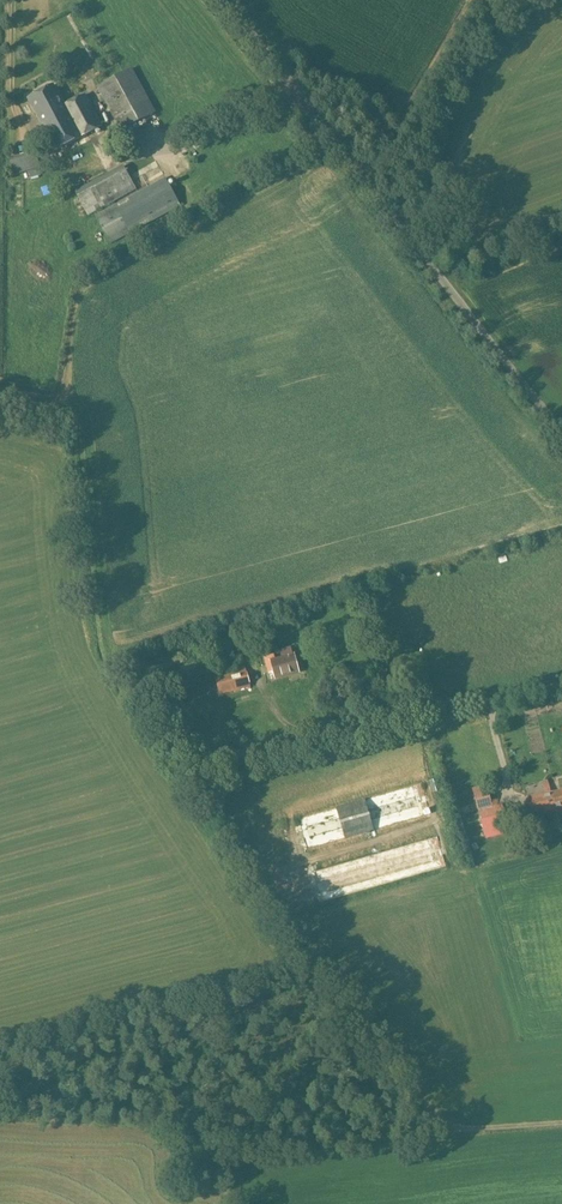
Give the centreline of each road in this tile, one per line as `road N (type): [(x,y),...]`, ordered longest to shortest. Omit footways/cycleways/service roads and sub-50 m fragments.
road 1 (unclassified): [(561,449),(364,177),(218,0)]

